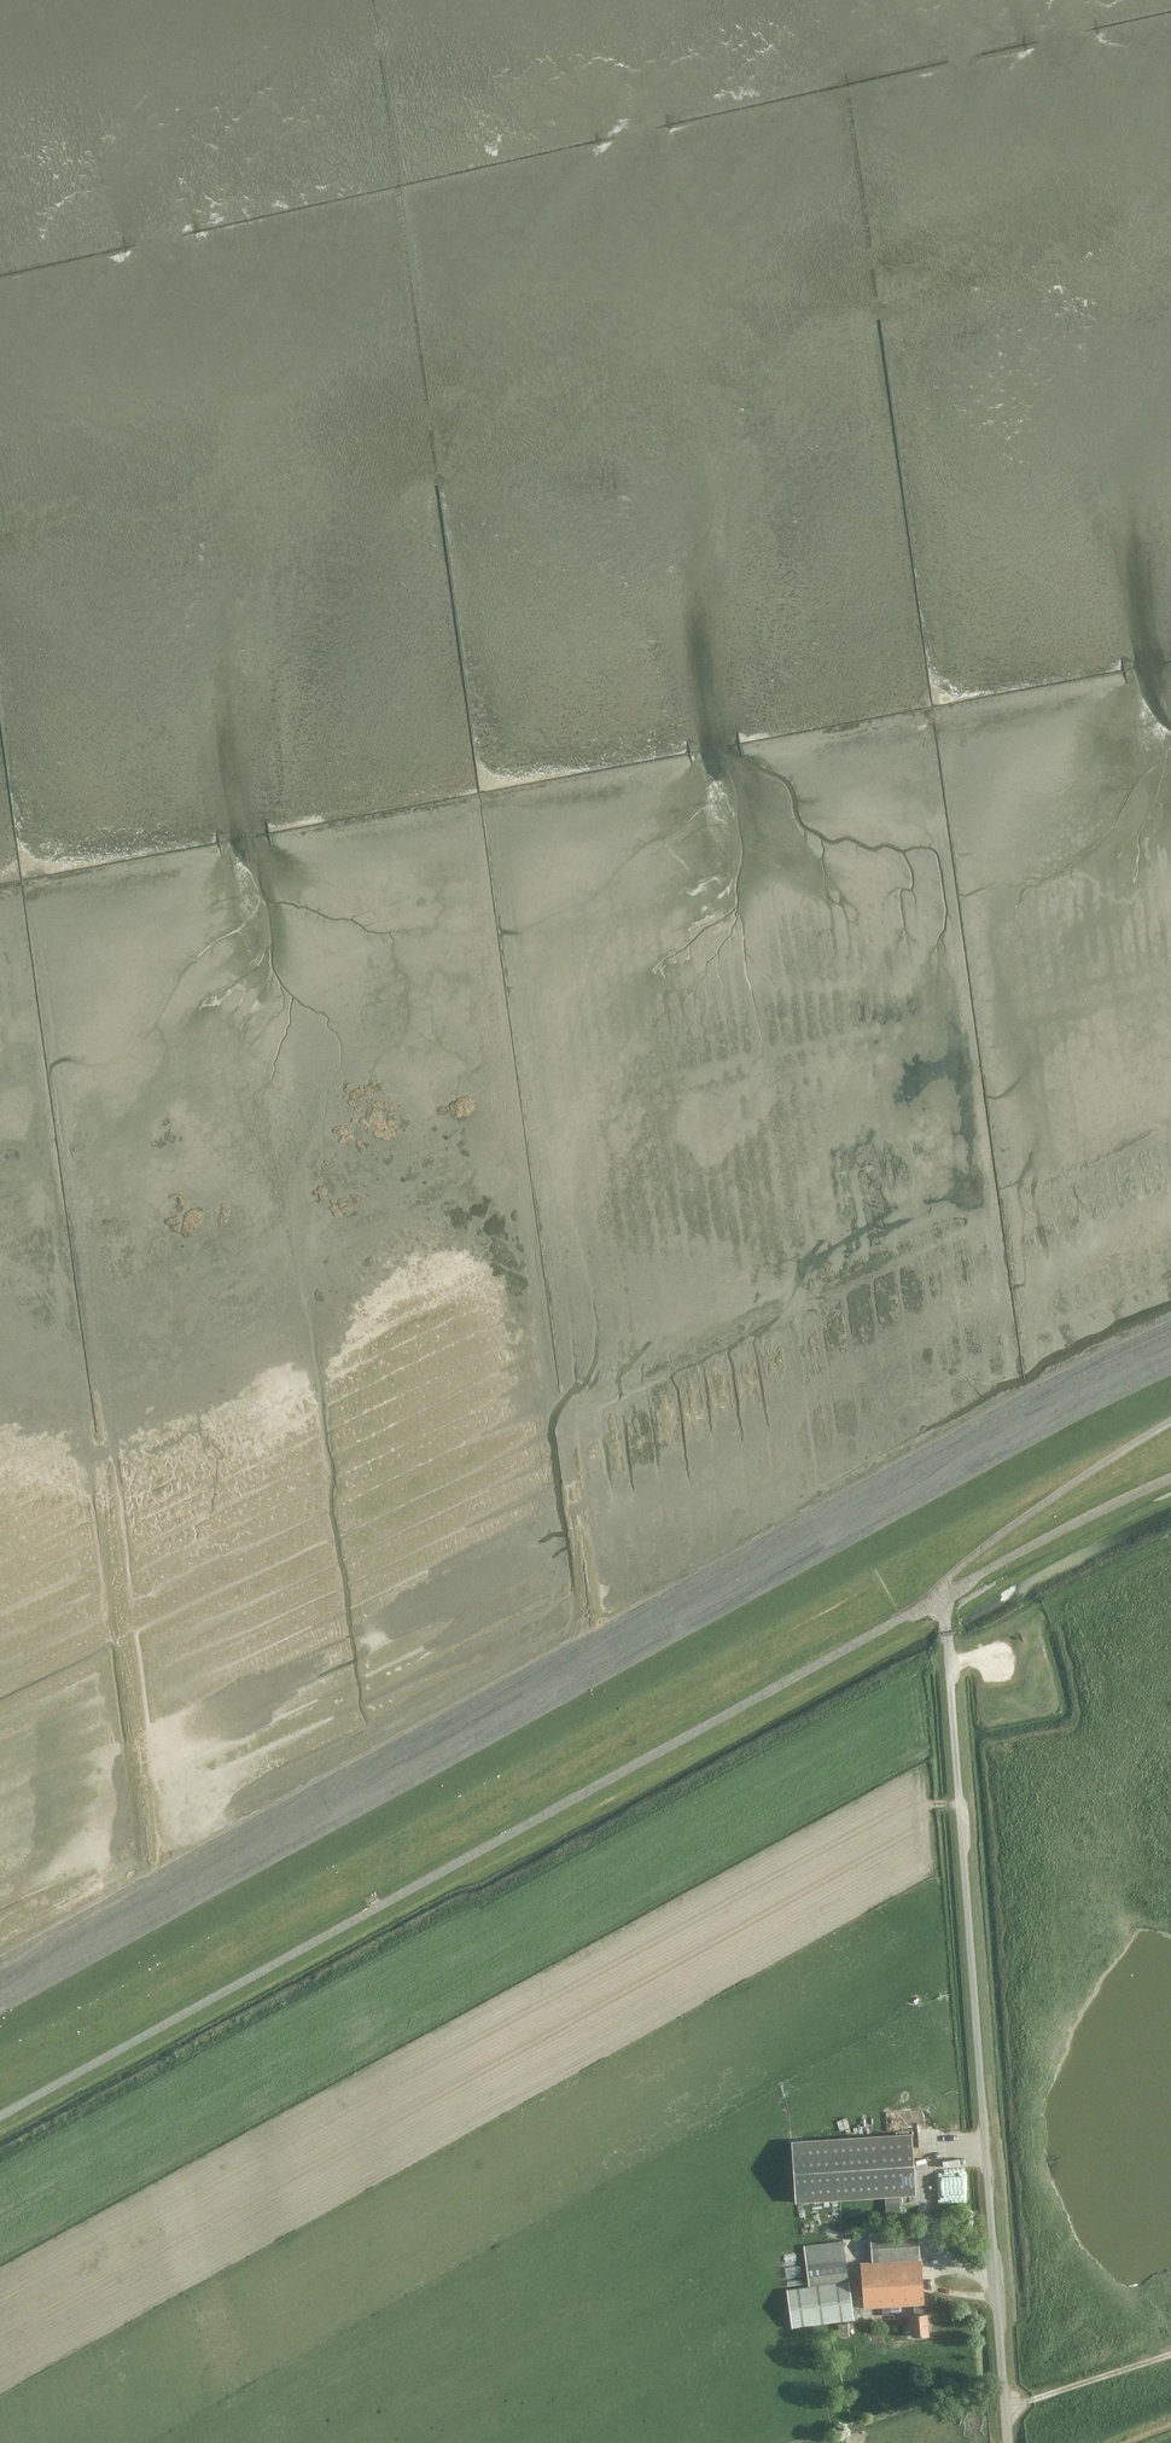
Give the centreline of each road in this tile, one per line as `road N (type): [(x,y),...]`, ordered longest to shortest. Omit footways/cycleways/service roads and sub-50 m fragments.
road 1 (unclassified): [(1009,2442),(939,1601)]

